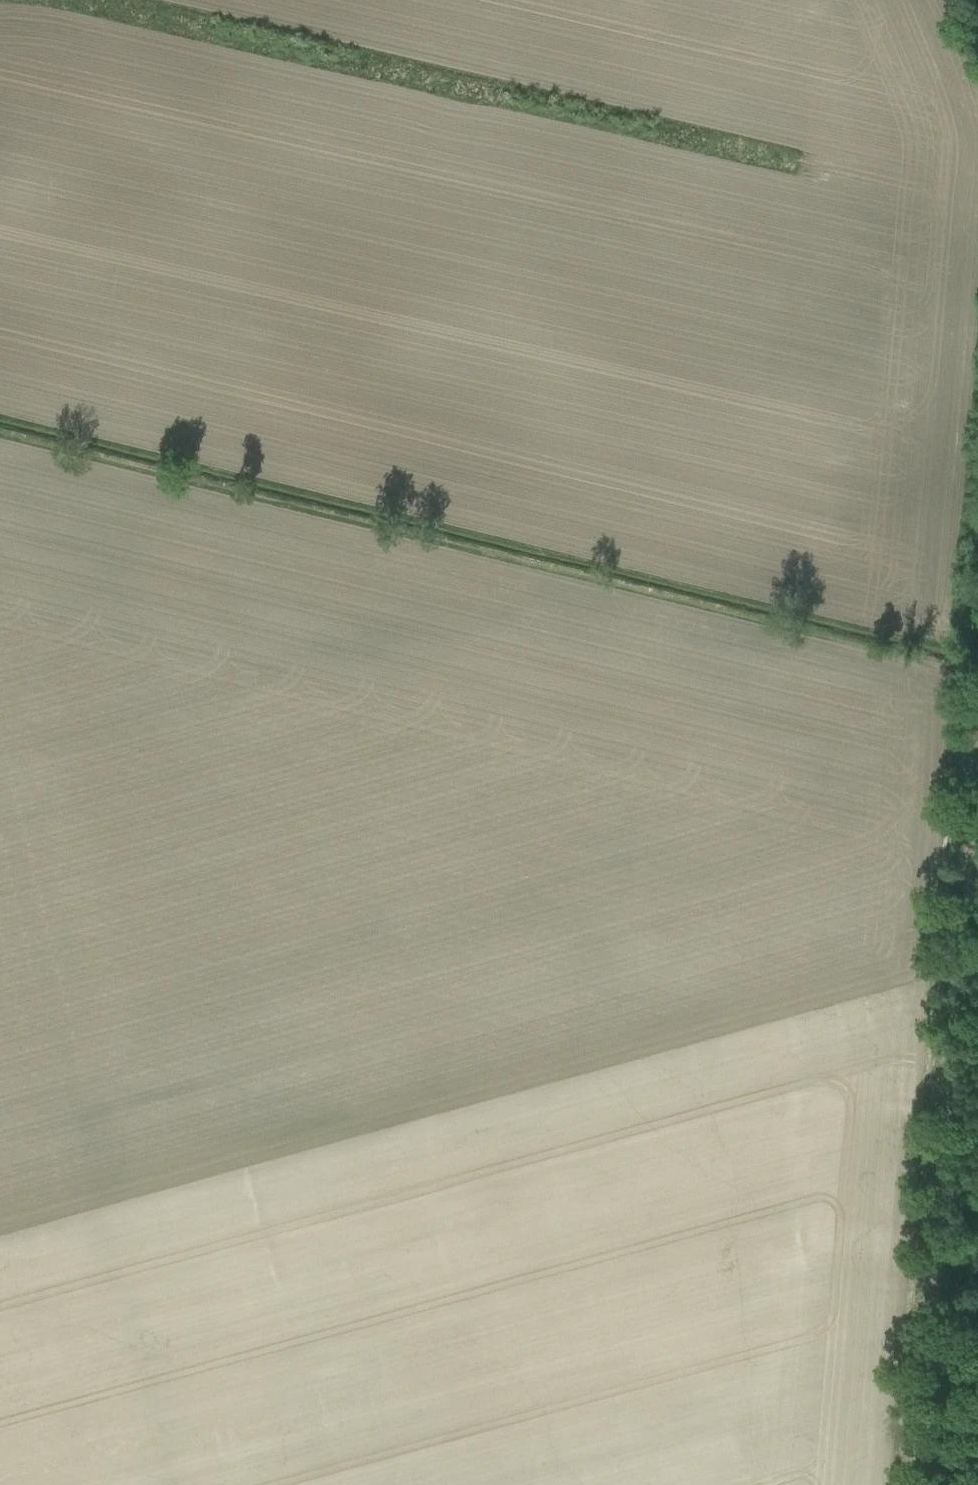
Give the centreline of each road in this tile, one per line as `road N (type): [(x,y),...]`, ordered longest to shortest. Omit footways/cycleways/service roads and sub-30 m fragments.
road 1 (track): [(909,1484),(924,1308),(977,1319)]

